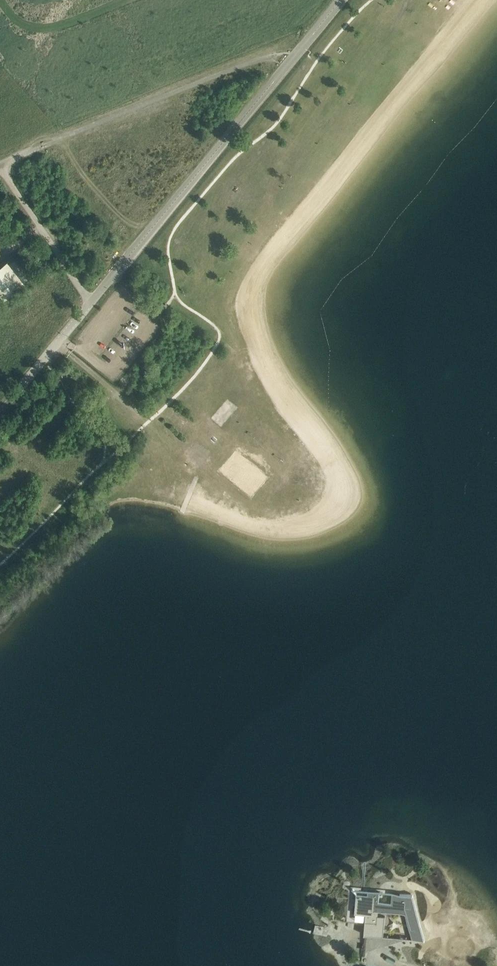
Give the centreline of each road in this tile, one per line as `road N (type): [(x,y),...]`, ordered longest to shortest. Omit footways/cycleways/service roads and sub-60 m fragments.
road 1 (unclassified): [(91,307),(292,61)]
road 2 (unclassified): [(1,166),(260,60),(292,61)]
road 3 (unclassified): [(91,307),(1,166)]
road 4 (unclassified): [(0,416),(91,307)]

